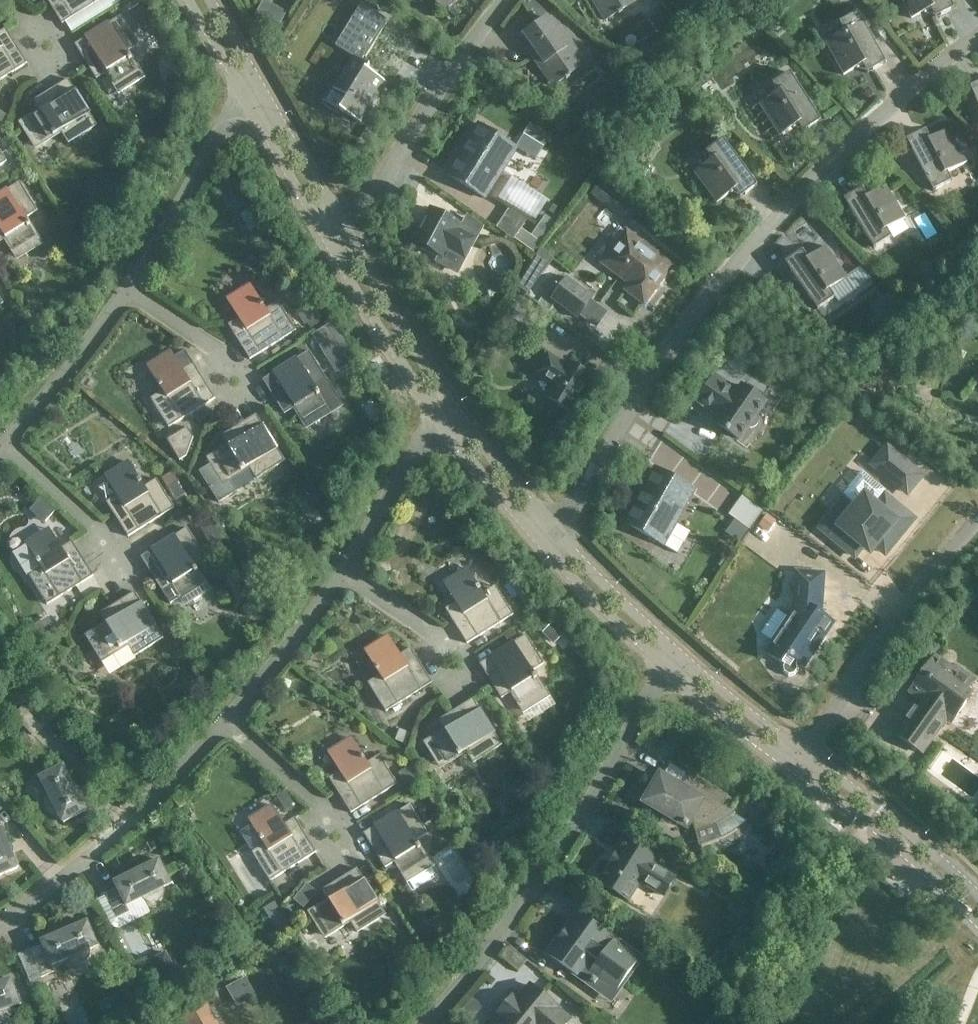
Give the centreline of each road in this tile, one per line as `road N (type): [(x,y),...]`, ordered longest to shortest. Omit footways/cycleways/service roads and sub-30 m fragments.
road 1 (residential): [(554,526),(750,241),(846,134),(977,35)]
road 2 (residential): [(429,1023),(543,881),(665,671)]
road 3 (residential): [(0,920),(153,801),(234,720)]
road 4 (residential): [(807,753),(924,584),(977,525)]
road 5 (residential): [(344,222),(503,0)]
road 6 (unclassified): [(791,769),(977,926)]
road 7 (residential): [(129,287),(243,97)]
road 8 (unclassified): [(977,893),(807,753)]
road 9 (unclassified): [(450,399),(344,222)]
road 10 (unclassified): [(328,245),(434,420)]
road 11 (residential): [(6,447),(129,287)]
road 12 (residential): [(234,720),(344,572)]
road 13 (unclassified): [(680,651),(554,526)]
road 14 (unclassified): [(541,545),(665,671)]
road 15 (residential): [(344,572),(434,420)]
road 16 (residential): [(124,576),(97,531),(6,447)]
road 17 (unclassified): [(344,222),(254,75)]
road 18 (unclassified): [(243,97),(328,245)]
road 19 (residential): [(249,402),(216,347),(129,287)]
road 20 (unclassified): [(434,420),(541,545)]
road 21 (unclassified): [(554,526),(450,399)]
road 22 (unclassified): [(807,753),(680,651)]
road 23 (unclassified): [(665,671),(791,769)]
road 24 (residential): [(338,837),(234,720)]
road 25 (residential): [(454,668),(433,633),(344,572)]

